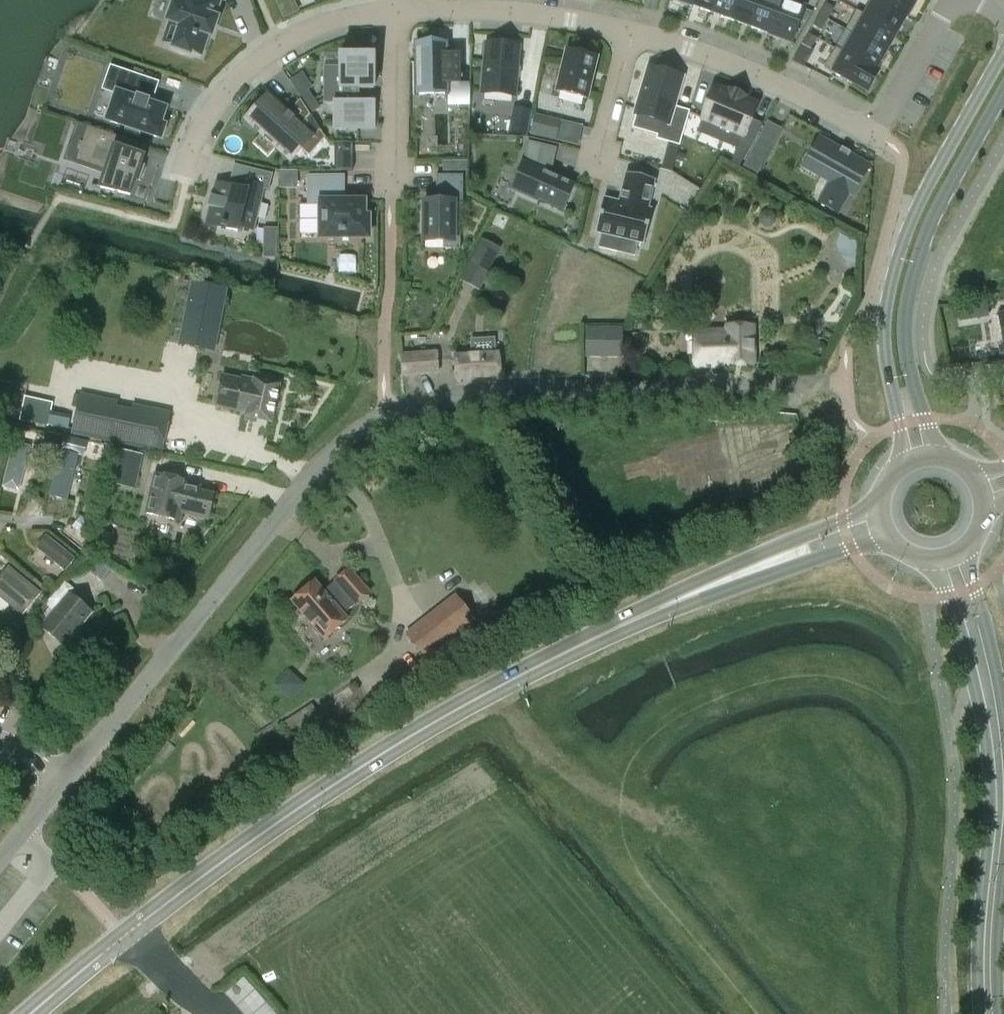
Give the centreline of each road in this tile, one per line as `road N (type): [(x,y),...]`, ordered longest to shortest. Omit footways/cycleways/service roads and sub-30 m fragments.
road 1 (unclassified): [(0,859),(346,444),(386,409),(409,400),(785,383)]
road 2 (tertiary): [(37,1013),(300,810),(508,682),(755,571)]
road 3 (tertiary): [(938,563),(975,690),(991,781),(979,1013)]
road 4 (tertiary): [(1003,52),(917,208),(896,266),(886,343),(905,460)]
road 5 (tertiary): [(940,454),(913,382),(906,304),(935,214),(1003,90)]
road 6 (residential): [(182,173),(210,112),(262,59),(317,31),(393,14)]
road 7 (residential): [(625,34),(783,86),(878,133)]
road 8 (residential): [(393,14),(490,14),(625,34)]
road 9 (tertiary): [(999,1013),(1003,815)]
road 10 (residential): [(391,204),(393,14)]
road 11 (tertiary): [(1003,726),(961,554)]
road 12 (residential): [(956,0),(878,133)]
road 13 (residential): [(591,173),(625,34)]
road 14 (tertiary): [(877,507),(810,535),(755,571)]
road 15 (tertiary): [(755,571),(887,540)]

